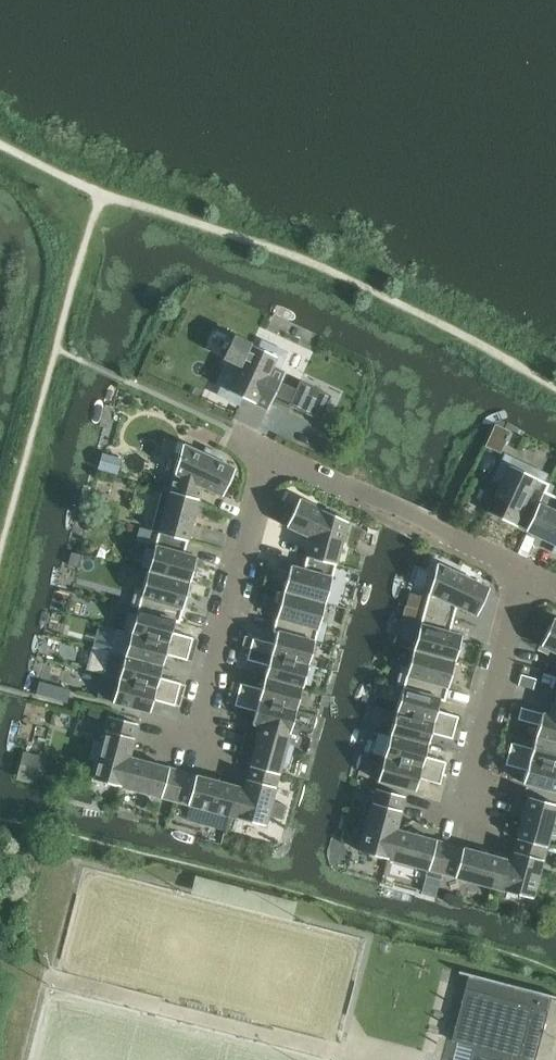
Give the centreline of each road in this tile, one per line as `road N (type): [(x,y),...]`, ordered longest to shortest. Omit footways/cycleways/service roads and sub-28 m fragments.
road 1 (residential): [(271,450),(197,731)]
road 2 (residential): [(524,570),(461,809)]
road 3 (residential): [(524,570),(384,506)]
road 4 (residential): [(271,450),(384,506)]

